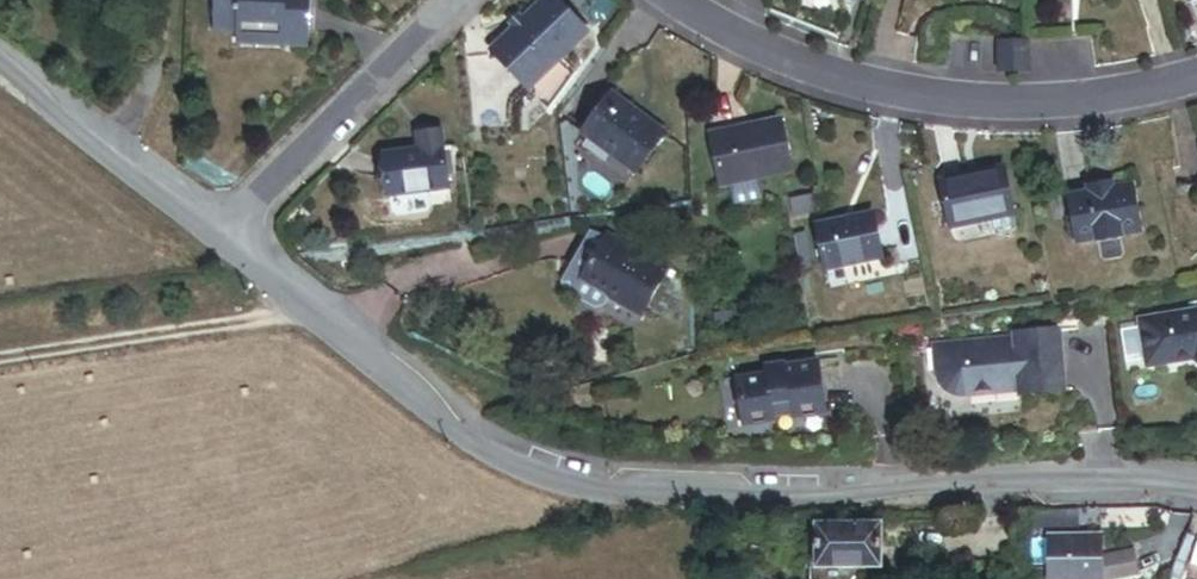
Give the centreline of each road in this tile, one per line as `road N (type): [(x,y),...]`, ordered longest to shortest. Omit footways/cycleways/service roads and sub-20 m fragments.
road 1 (residential): [(218,235),(446,426),(530,462),(628,474),(1196,491)]
road 2 (residential): [(1196,74),(1014,102),(848,78),(680,0)]
road 3 (residential): [(464,0),(218,235)]
road 4 (residential): [(152,0),(139,175)]
road 5 (residential): [(0,71),(139,175)]

